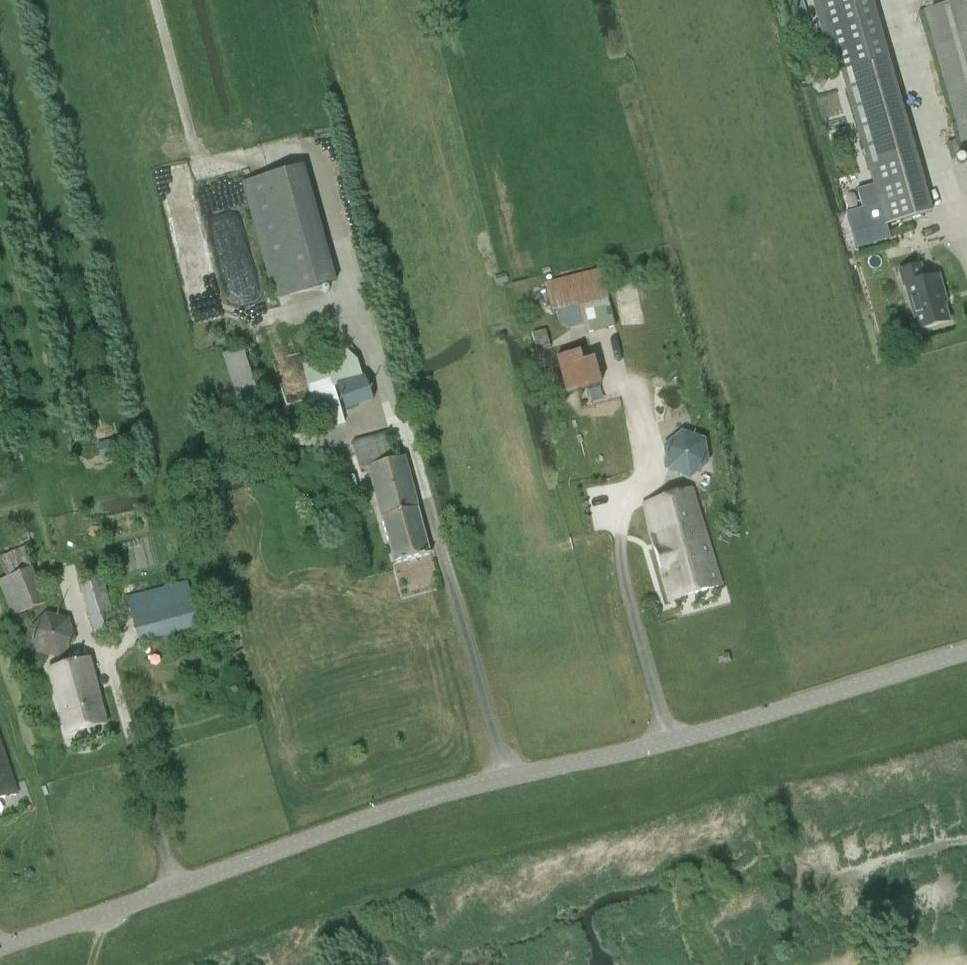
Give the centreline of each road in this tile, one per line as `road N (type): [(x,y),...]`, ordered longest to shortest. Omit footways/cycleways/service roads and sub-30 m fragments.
road 1 (tertiary): [(0,949),(468,788),(736,725),(966,654)]
road 2 (track): [(160,0),(247,311),(262,316),(359,293),(398,423),(415,443),(511,778)]

